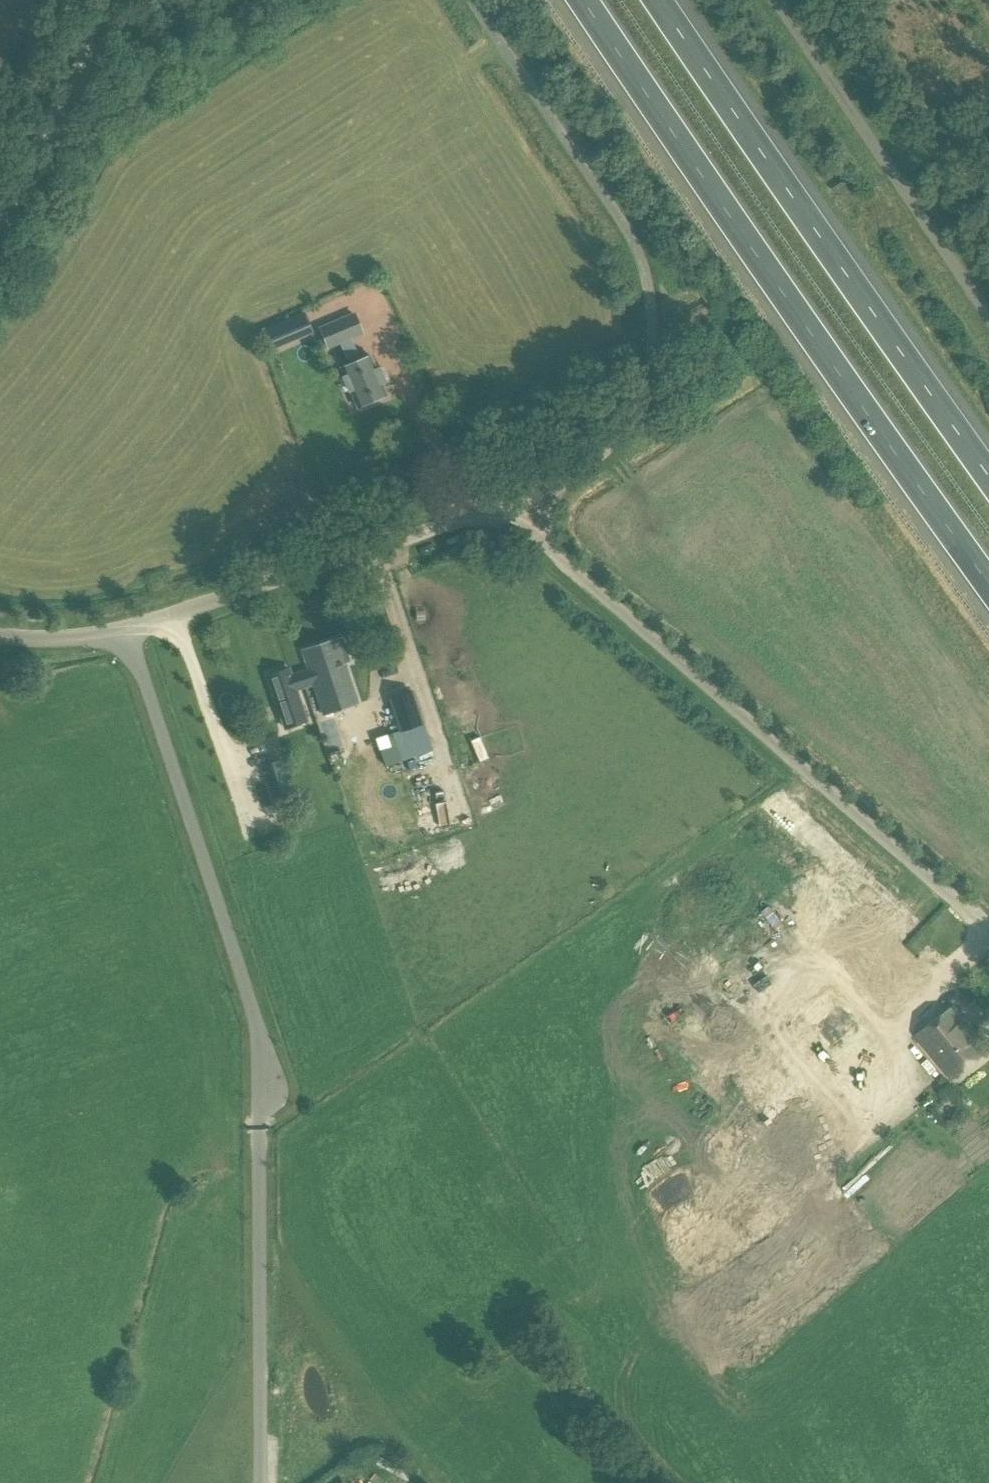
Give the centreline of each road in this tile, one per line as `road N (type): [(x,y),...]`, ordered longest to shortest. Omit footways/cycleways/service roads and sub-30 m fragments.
road 1 (motorway): [(583,0),(988,584)]
road 2 (unclassified): [(507,505),(988,923)]
road 3 (unclassified): [(507,505),(577,477),(626,428),(652,354),(653,308),(628,228),(470,0)]
road 4 (motorway): [(988,471),(660,0)]
road 5 (unclassified): [(0,632),(110,631),(507,505)]
road 6 (unclassified): [(988,321),(776,0)]
road 7 (tertiary): [(0,220),(116,0)]

